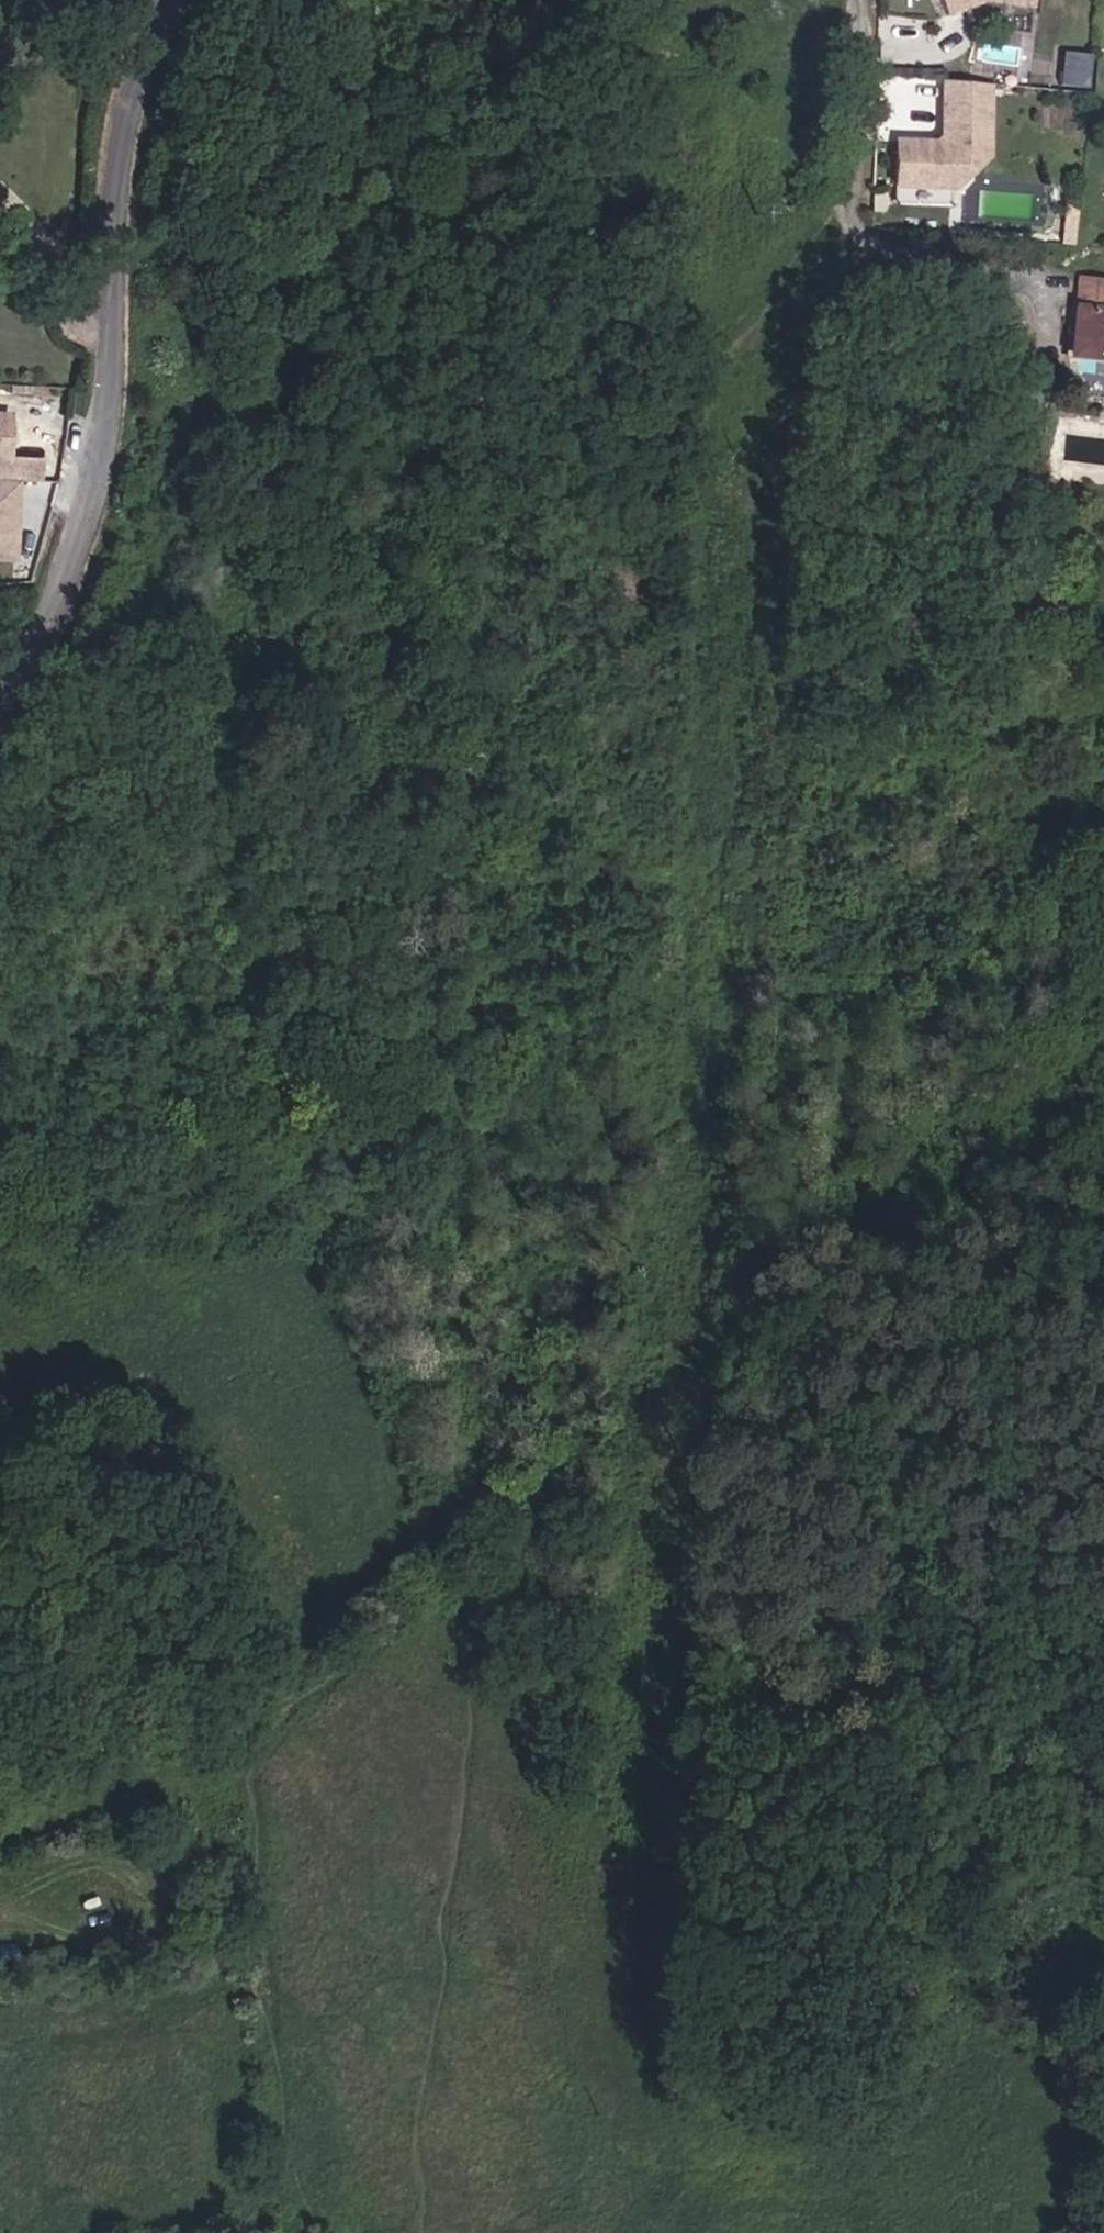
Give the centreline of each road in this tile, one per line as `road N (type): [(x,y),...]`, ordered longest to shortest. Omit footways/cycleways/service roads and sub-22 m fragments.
road 1 (tertiary): [(170,0),(149,29),(133,112),(94,460),(61,572),(0,669)]
road 2 (residential): [(850,0),(855,220)]

